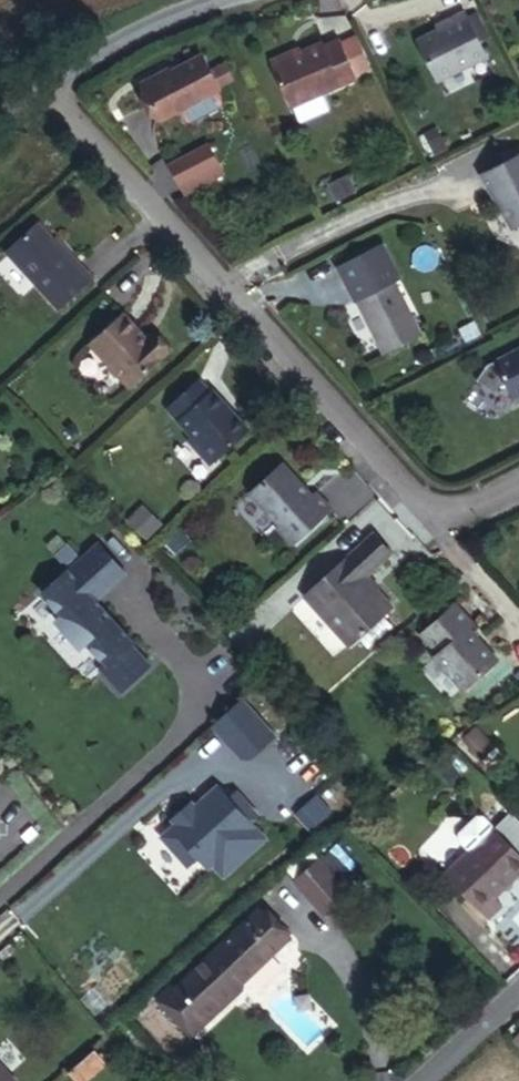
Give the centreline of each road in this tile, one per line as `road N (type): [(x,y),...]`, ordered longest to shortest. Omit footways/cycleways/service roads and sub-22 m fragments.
road 1 (residential): [(43,94),(400,488),(429,509),(464,514),(518,487)]
road 2 (residential): [(239,0),(93,56),(43,94)]
road 3 (residential): [(426,1080),(518,996)]

